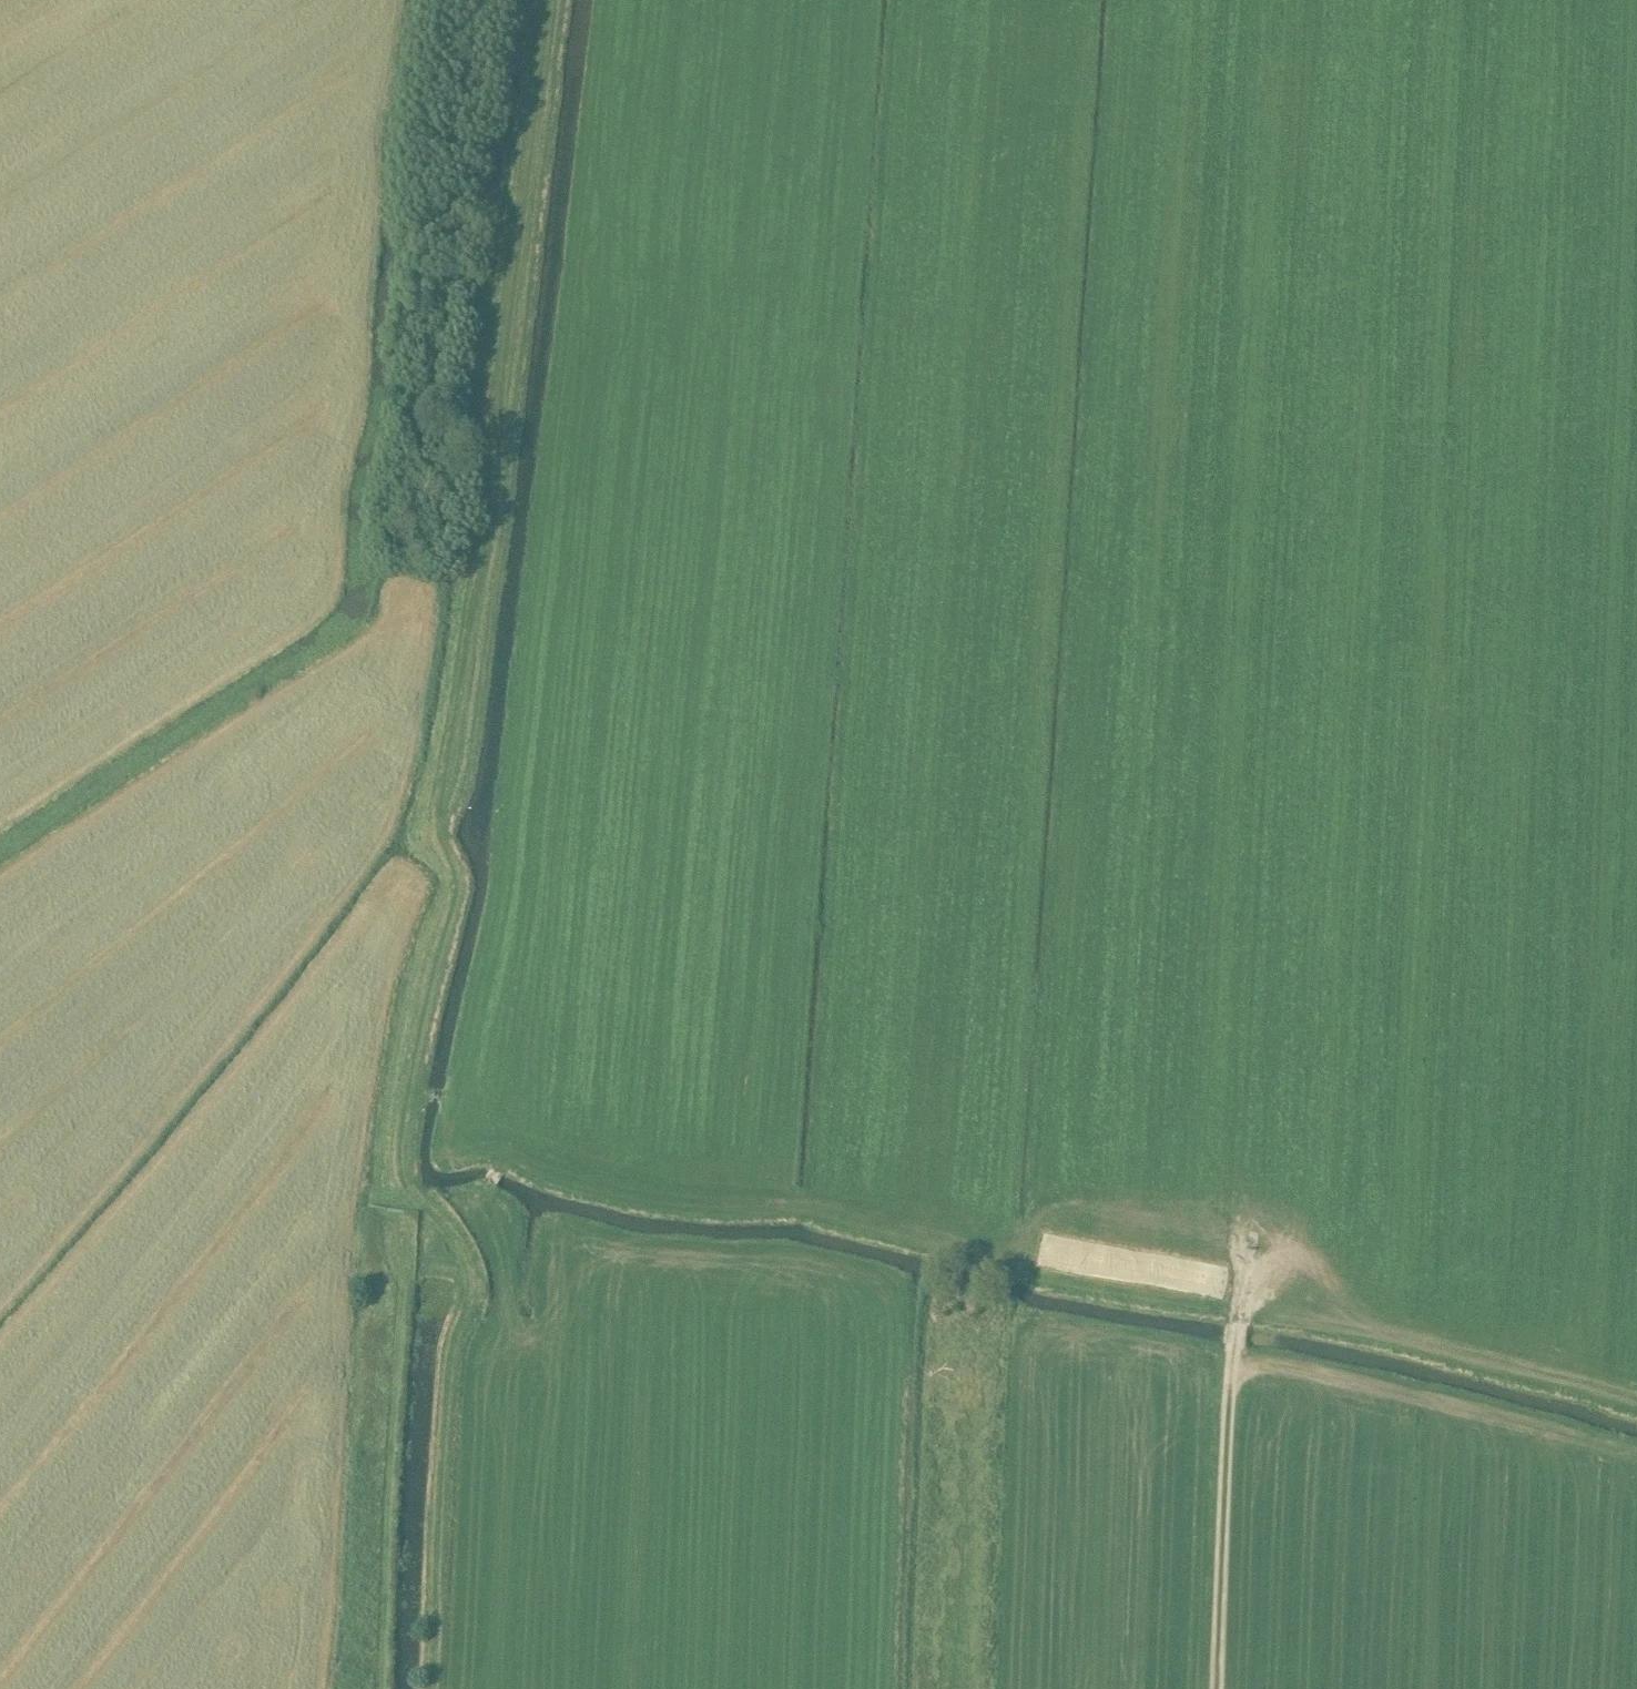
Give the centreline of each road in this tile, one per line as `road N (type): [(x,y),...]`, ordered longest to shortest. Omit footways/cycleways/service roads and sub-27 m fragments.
road 1 (track): [(1220,1688),(1240,1286),(1636,1395)]
road 2 (track): [(1240,1286),(1086,1277),(806,1209)]

